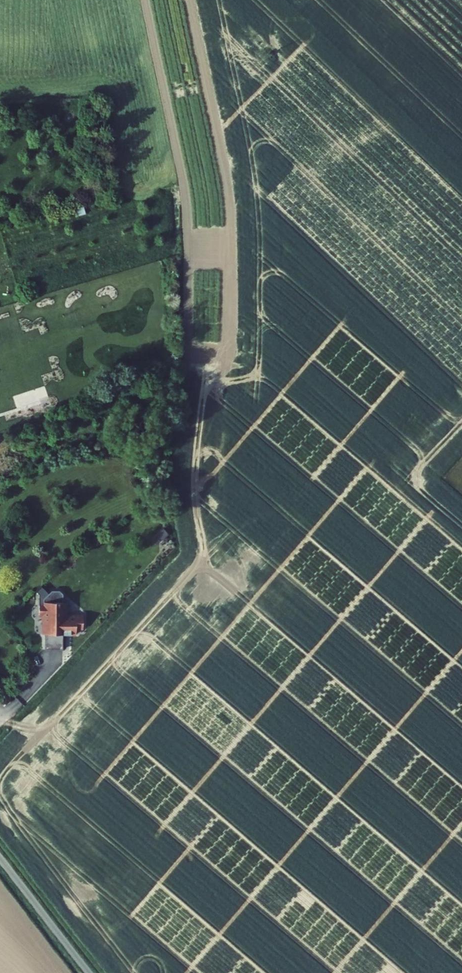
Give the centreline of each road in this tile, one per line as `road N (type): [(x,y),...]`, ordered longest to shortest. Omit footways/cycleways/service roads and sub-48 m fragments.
road 1 (unclassified): [(90,972),(0,857)]

